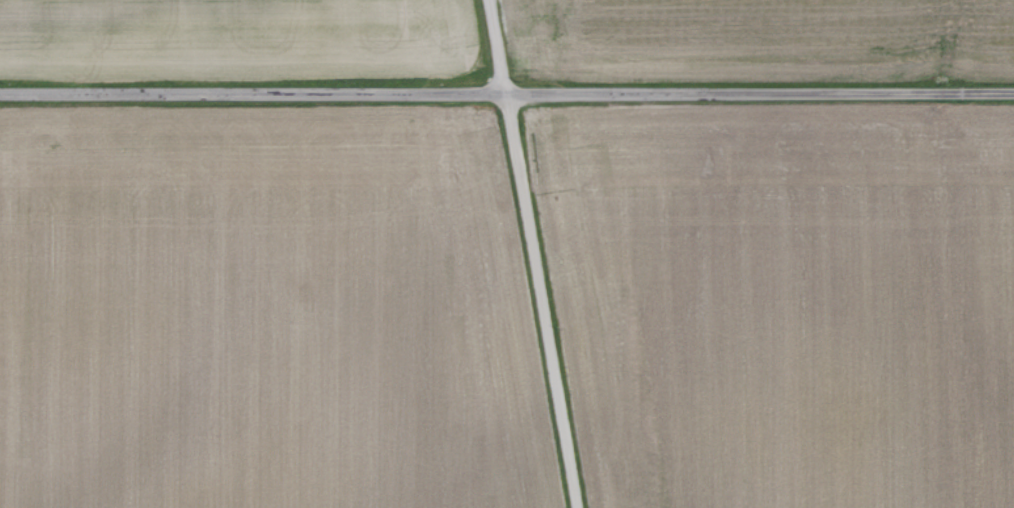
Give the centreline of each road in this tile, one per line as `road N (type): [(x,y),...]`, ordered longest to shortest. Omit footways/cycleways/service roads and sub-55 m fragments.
road 1 (residential): [(0,94),(1013,94)]
road 2 (residential): [(577,507),(486,0)]

